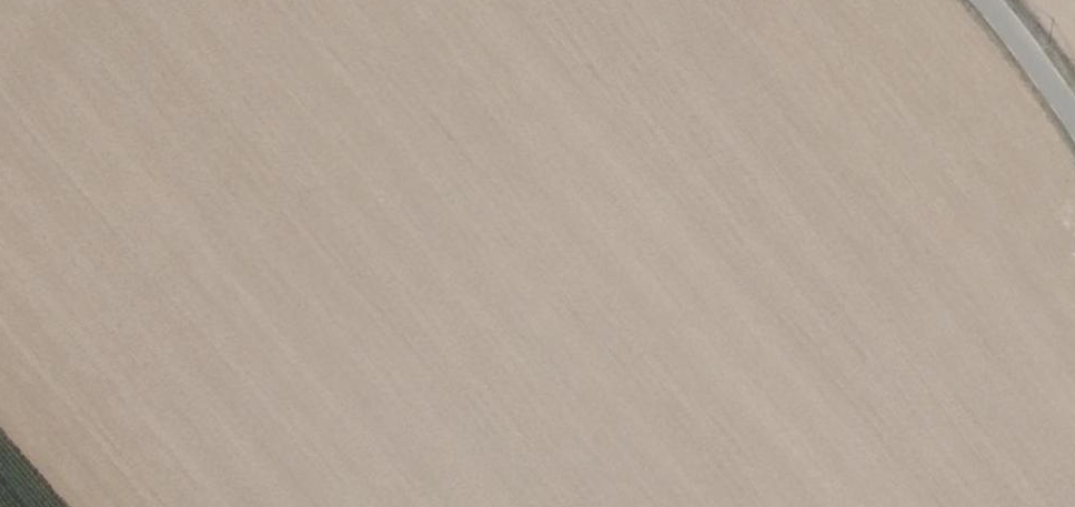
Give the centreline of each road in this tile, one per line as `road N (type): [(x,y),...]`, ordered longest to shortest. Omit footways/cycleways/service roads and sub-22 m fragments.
road 1 (unclassified): [(984,0),(1074,122)]

